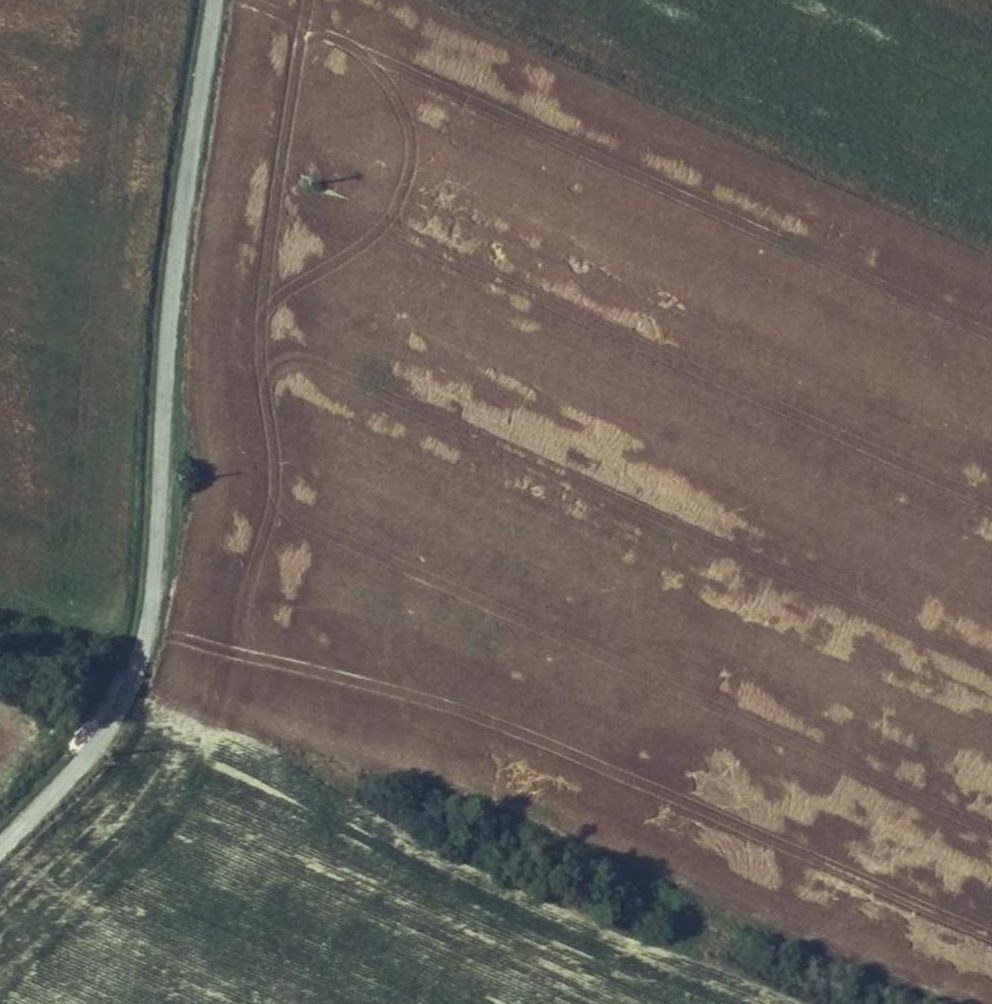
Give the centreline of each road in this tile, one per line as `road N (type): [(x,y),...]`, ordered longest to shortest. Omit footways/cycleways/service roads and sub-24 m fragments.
road 1 (unclassified): [(0,839),(67,769),(145,636),(160,332),(204,0)]

